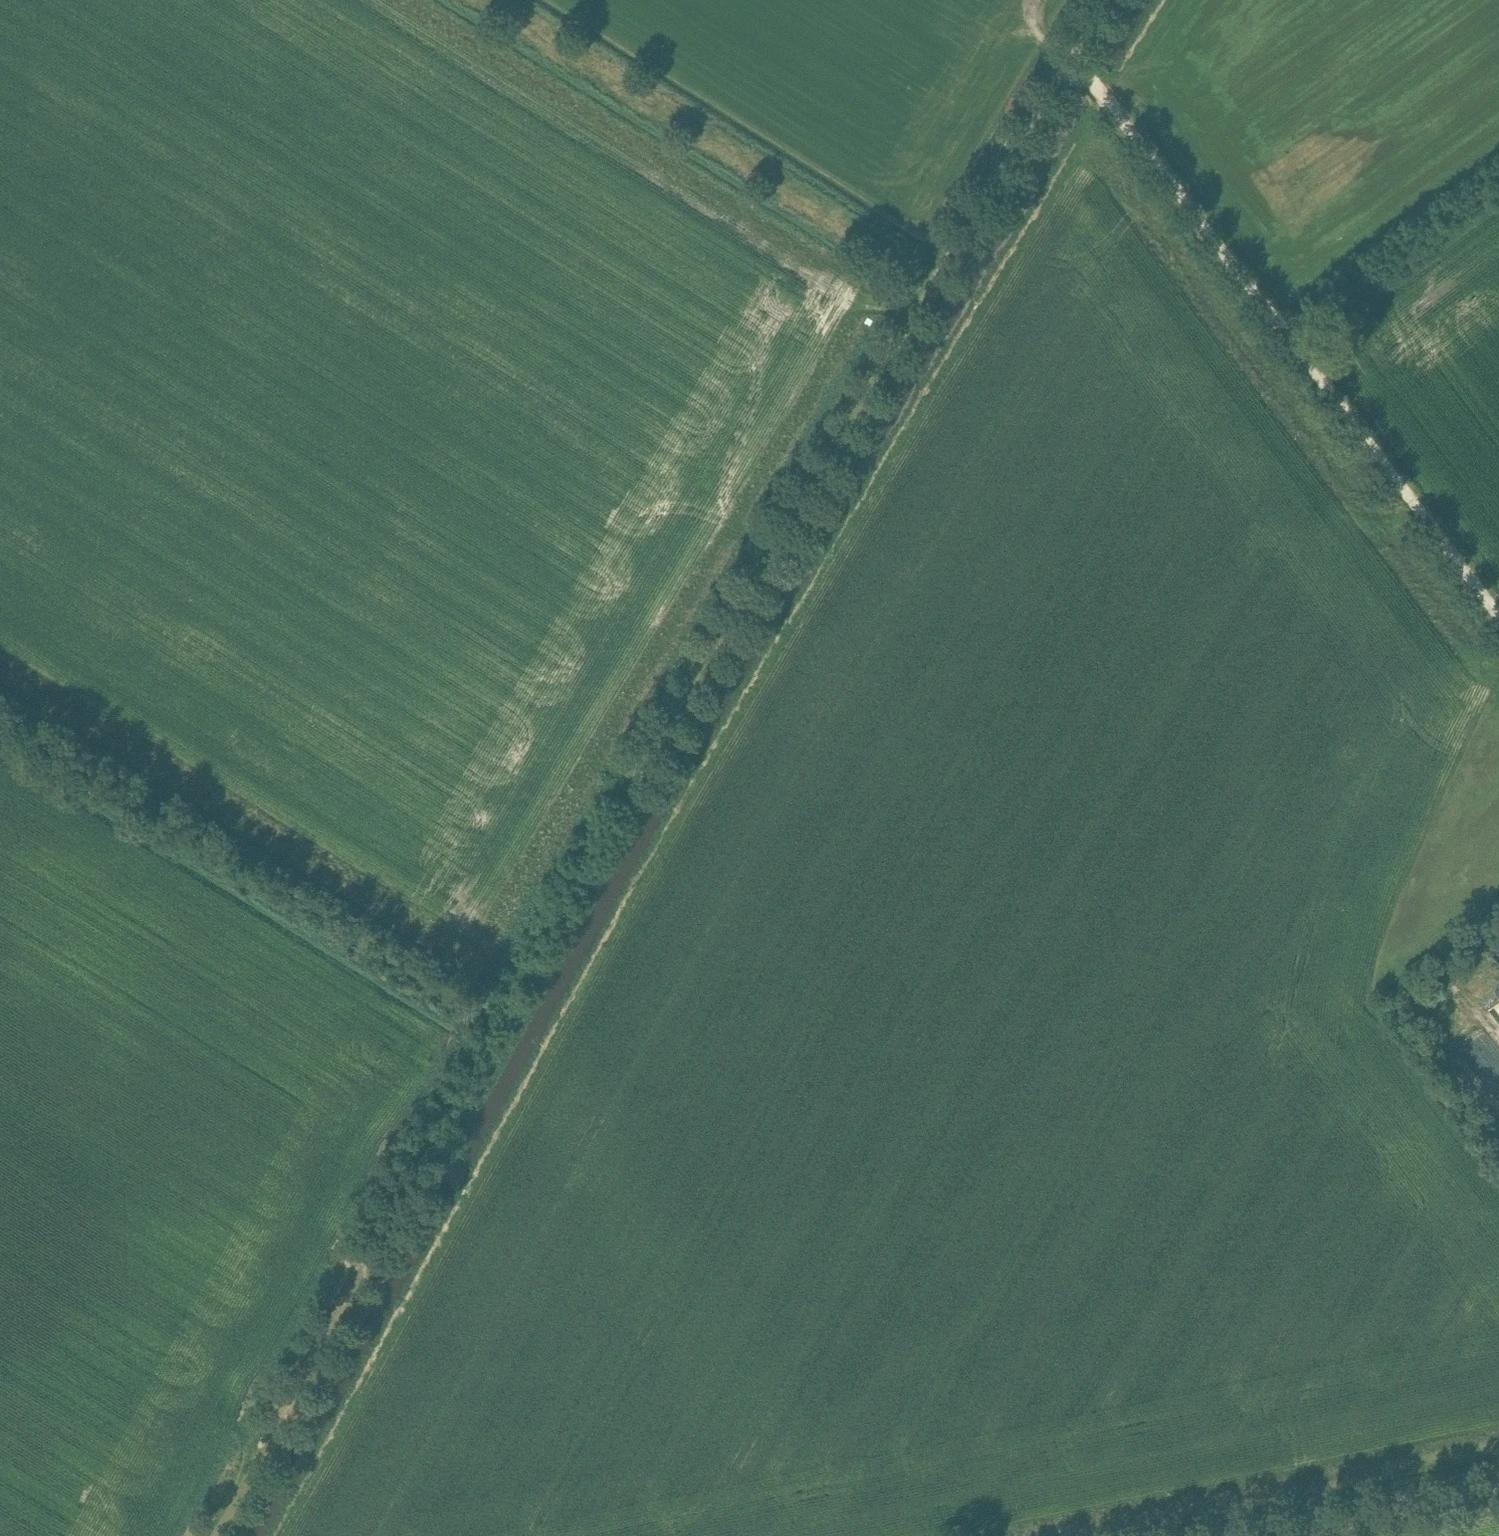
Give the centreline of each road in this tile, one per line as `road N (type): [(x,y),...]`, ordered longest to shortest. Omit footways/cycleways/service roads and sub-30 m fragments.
road 1 (unclassified): [(1226,1535),(1498,1481)]

